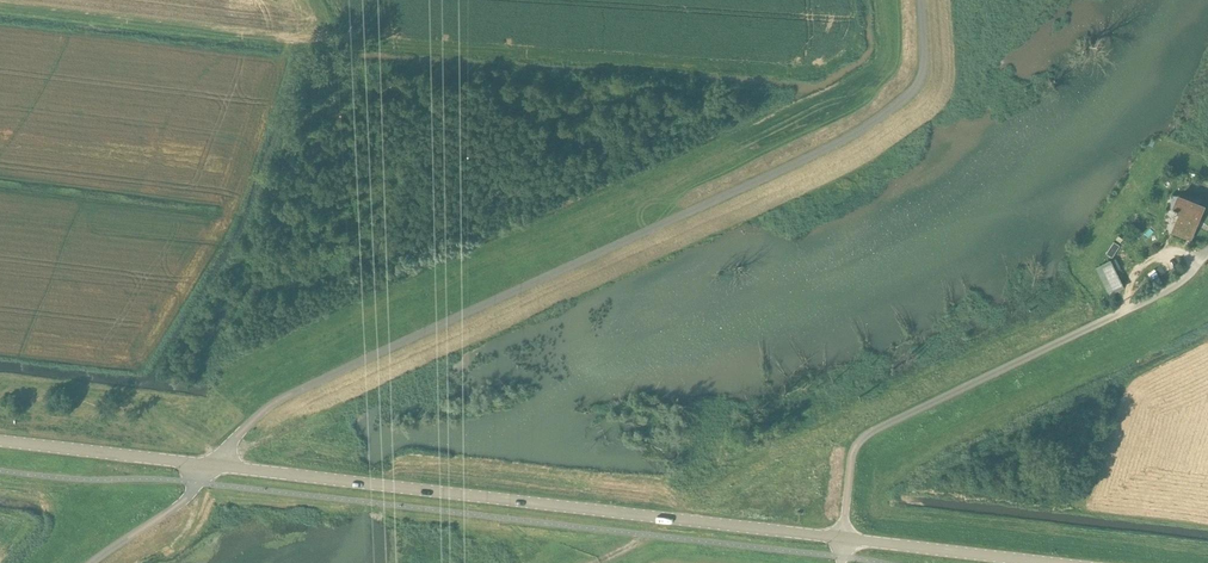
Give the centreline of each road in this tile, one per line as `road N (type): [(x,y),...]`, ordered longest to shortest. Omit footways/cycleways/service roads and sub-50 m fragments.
road 1 (unclassified): [(213,465),(266,413),(335,371),(897,111),(926,49),(922,0)]
road 2 (secondary): [(213,465),(845,537)]
road 3 (secondary): [(845,537),(1060,562)]
road 4 (secondary): [(0,440),(213,465)]
road 5 (residential): [(100,562),(213,465)]

